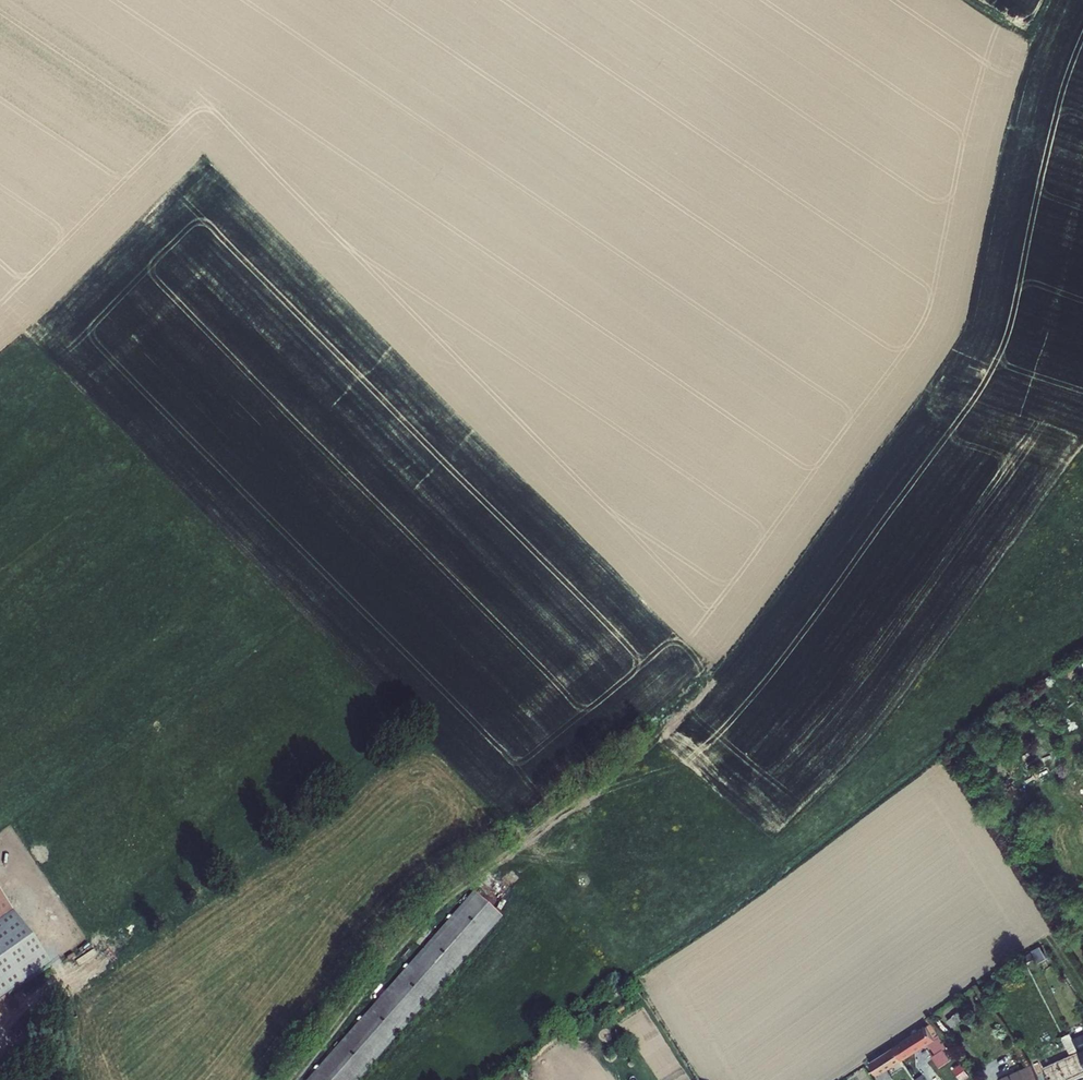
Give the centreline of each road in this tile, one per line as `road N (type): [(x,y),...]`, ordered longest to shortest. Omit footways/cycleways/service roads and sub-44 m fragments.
road 1 (track): [(1042,0),(1026,31),(958,339),(717,663),(646,731),(390,931)]

